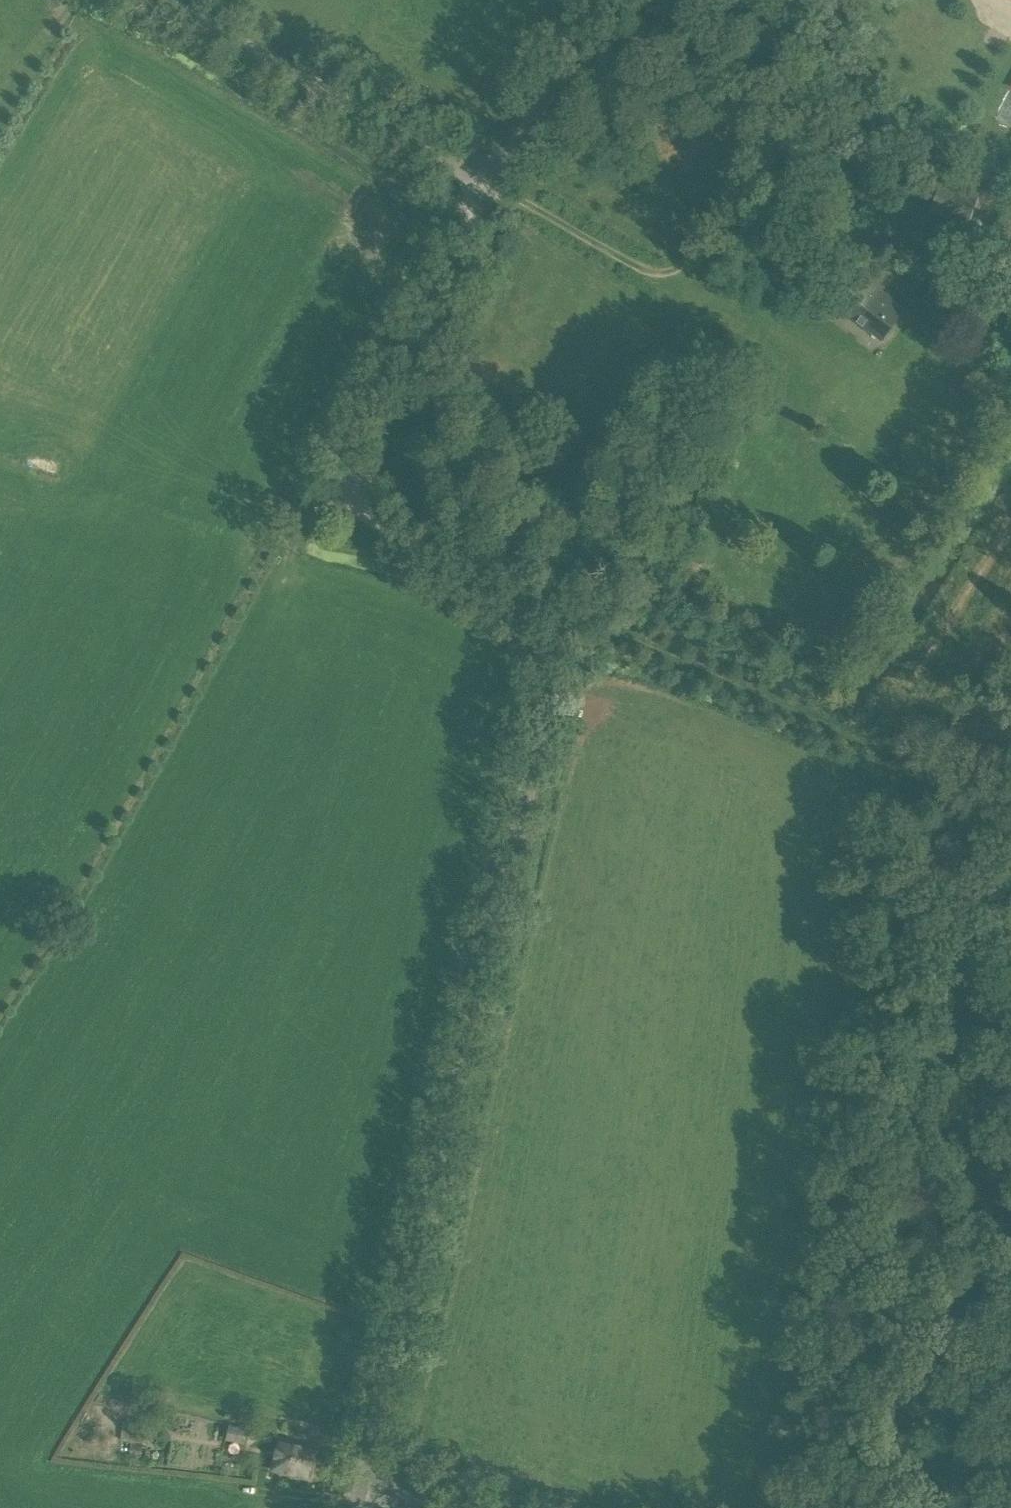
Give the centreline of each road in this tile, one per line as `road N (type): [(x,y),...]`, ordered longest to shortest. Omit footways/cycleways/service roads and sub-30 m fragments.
road 1 (unclassified): [(366,1486),(548,681),(536,633),(518,608),(394,531),(372,505),(359,446),(373,402),(493,184)]
road 2 (track): [(493,184),(666,281),(680,277),(733,198),(842,0)]
road 3 (unclassified): [(159,0),(493,184)]
road 4 (track): [(733,198),(1010,283)]
road 5 (unclassified): [(493,184),(564,59),(628,0)]

